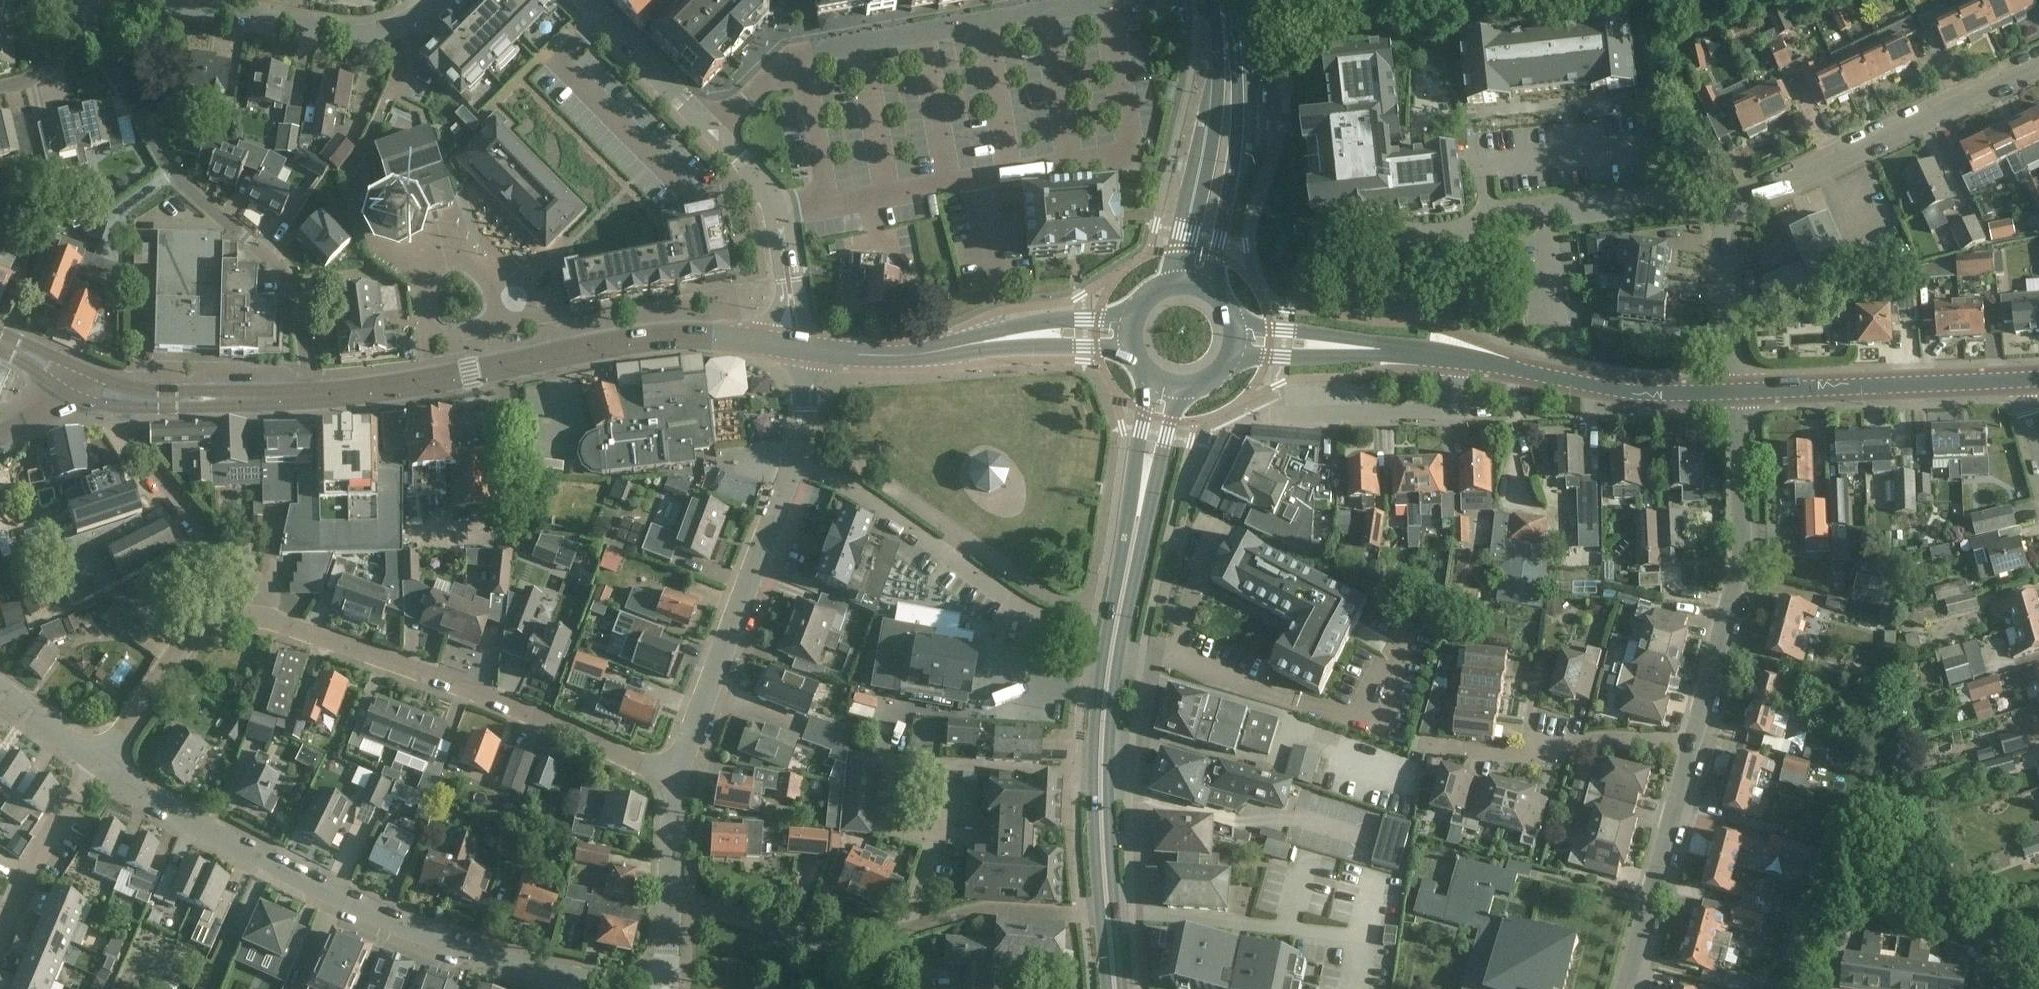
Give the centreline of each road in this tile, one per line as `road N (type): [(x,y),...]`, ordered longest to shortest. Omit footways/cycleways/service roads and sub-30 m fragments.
road 1 (primary): [(1155,382),(1097,715),(1101,915)]
road 2 (primary): [(1116,915),(1112,715),(1179,390)]
road 3 (residential): [(569,979),(411,931),(178,813),(100,759)]
road 4 (secondary): [(312,397),(435,383),(667,338),(803,349)]
road 5 (residential): [(312,397),(298,290),(175,174),(89,14)]
road 6 (residential): [(259,616),(489,697),(680,781)]
road 7 (residential): [(1084,0),(803,48),(712,131)]
road 8 (residential): [(1692,738),(1743,523),(1739,391)]
road 9 (residential): [(1728,211),(2038,66)]
road 10 (residential): [(680,781),(730,628),(795,467)]
road 11 (residential): [(136,0),(342,34),(383,30),(444,0)]
road 12 (residential): [(1046,637),(1012,602),(869,498),(795,467)]
road 13 (secondary): [(1231,361),(1383,355),(1534,371)]
road 14 (secondary): [(1534,371),(1450,350),(1235,326)]
road 15 (primary): [(1211,293),(1237,110),(1230,0)]
road 16 (primary): [(1215,0),(1218,108),(1177,285)]
road 17 (secondary): [(1739,391),(2017,379)]
road 18 (residential): [(1620,988),(1692,738)]
road 19 (residential): [(121,407),(125,438),(246,581),(259,616)]
road 20 (residential): [(1482,209),(1671,191),(1728,211)]
road 21 (unclassified): [(803,349),(778,205),(712,131)]
road 22 (residential): [(902,931),(823,944),(672,896)]
road 23 (secondary): [(1134,320),(1013,330),(900,358)]
road 24 (secondary): [(900,358),(1012,345),(1134,355)]
road 25 (residential): [(100,759),(187,640),(220,619),(259,616)]
road 26 (secondary): [(1739,391),(1646,393),(1534,371)]
road 27 (residential): [(1101,915),(977,910),(902,931)]
road 28 (residential): [(0,933),(100,759)]
road 29 (unclassified): [(712,131),(583,0)]
road 30 (residential): [(1739,391),(1724,245),(1728,211)]
road 31 (secondary): [(255,399),(135,390),(84,369)]
road 32 (residential): [(1692,738),(1524,755)]
road 33 (secondary): [(121,407),(255,399)]
road 34 (residential): [(100,759),(0,689)]
road 35 (residential): [(0,87),(51,69),(89,14)]

